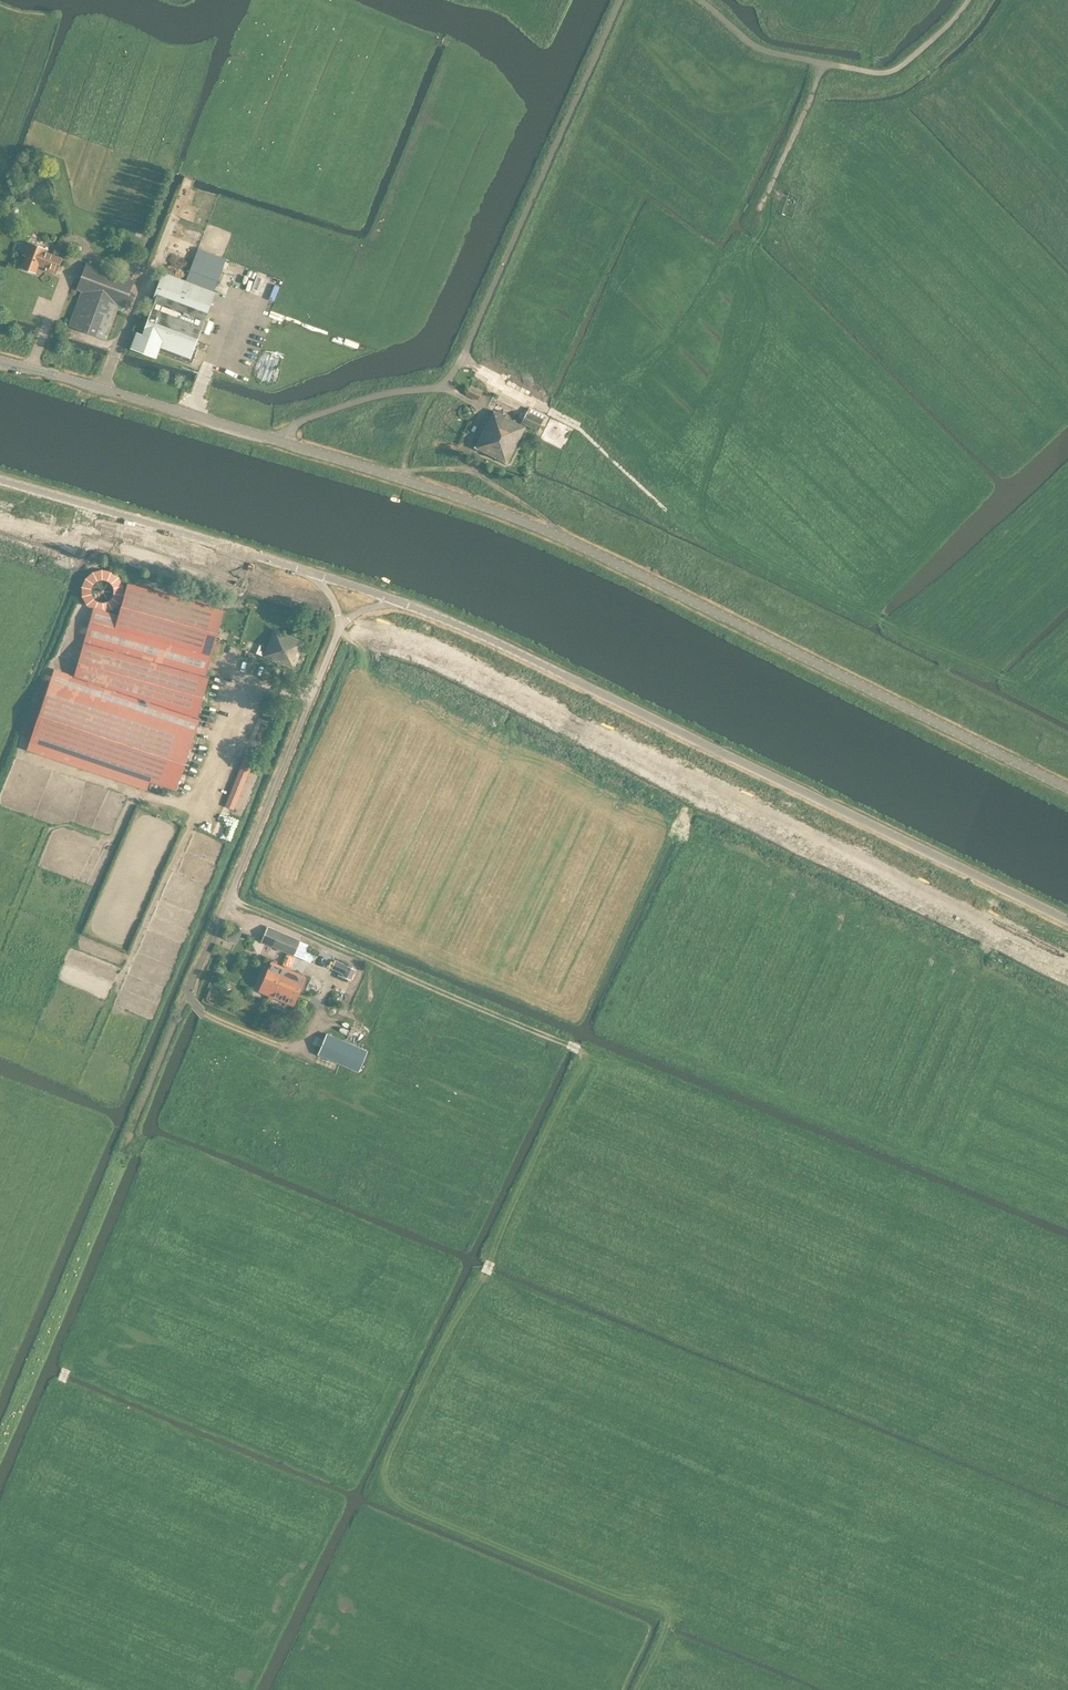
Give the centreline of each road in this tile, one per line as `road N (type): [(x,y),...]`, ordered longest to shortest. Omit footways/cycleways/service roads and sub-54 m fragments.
road 1 (tertiary): [(1067,788),(563,537),(278,441)]
road 2 (tertiary): [(1067,921),(395,600)]
road 3 (track): [(0,1453),(214,934)]
road 4 (unclassified): [(214,934),(339,627)]
road 5 (tertiary): [(317,575),(0,479)]
road 6 (tertiary): [(278,441),(0,361)]
road 7 (track): [(190,176),(100,388)]
road 8 (track): [(557,534),(542,515),(460,468),(400,477)]
road 9 (unclassified): [(278,441),(296,424),(378,396),(442,388)]
road 10 (track): [(321,1017),(299,1047),(283,1046),(204,1014),(187,993)]
road 11 (track): [(761,209),(824,63)]

